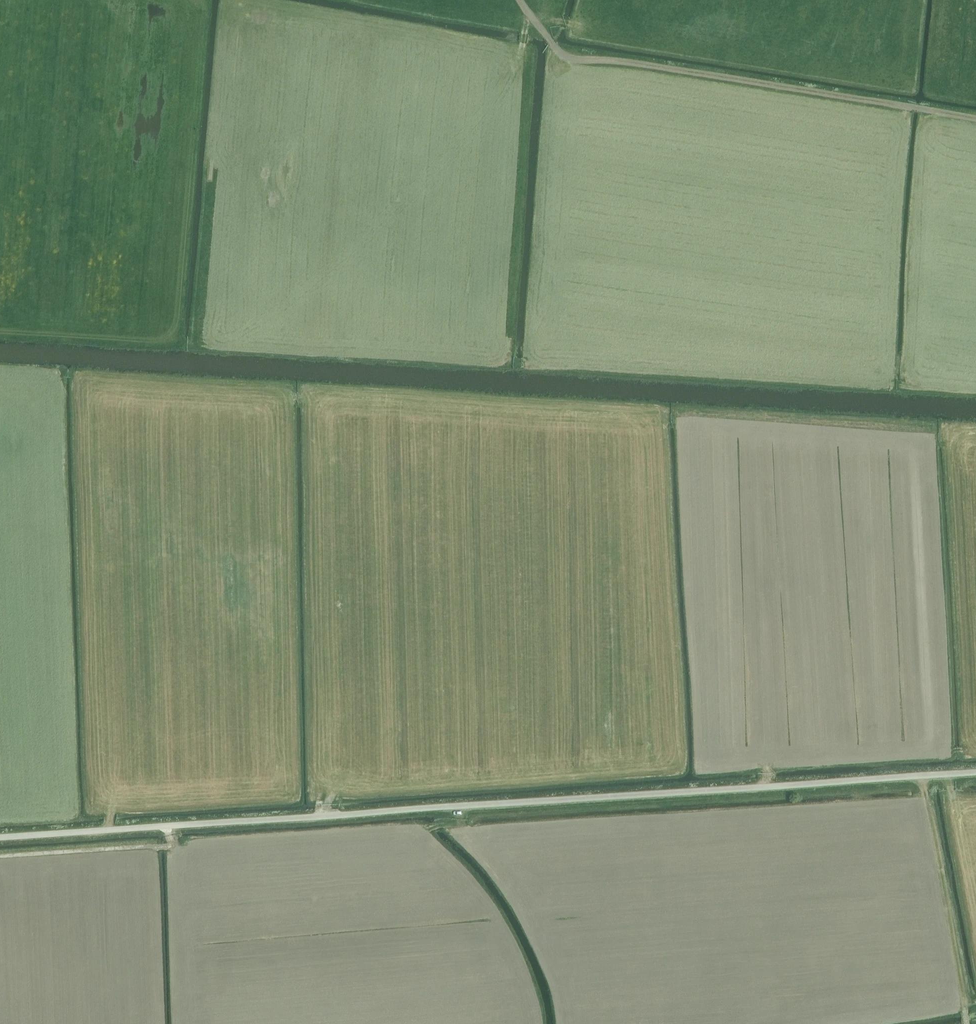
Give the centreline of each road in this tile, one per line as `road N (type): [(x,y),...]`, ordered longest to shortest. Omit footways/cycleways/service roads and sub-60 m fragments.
road 1 (track): [(975,119),(572,59),(521,0)]
road 2 (track): [(166,826),(163,847),(0,856)]

